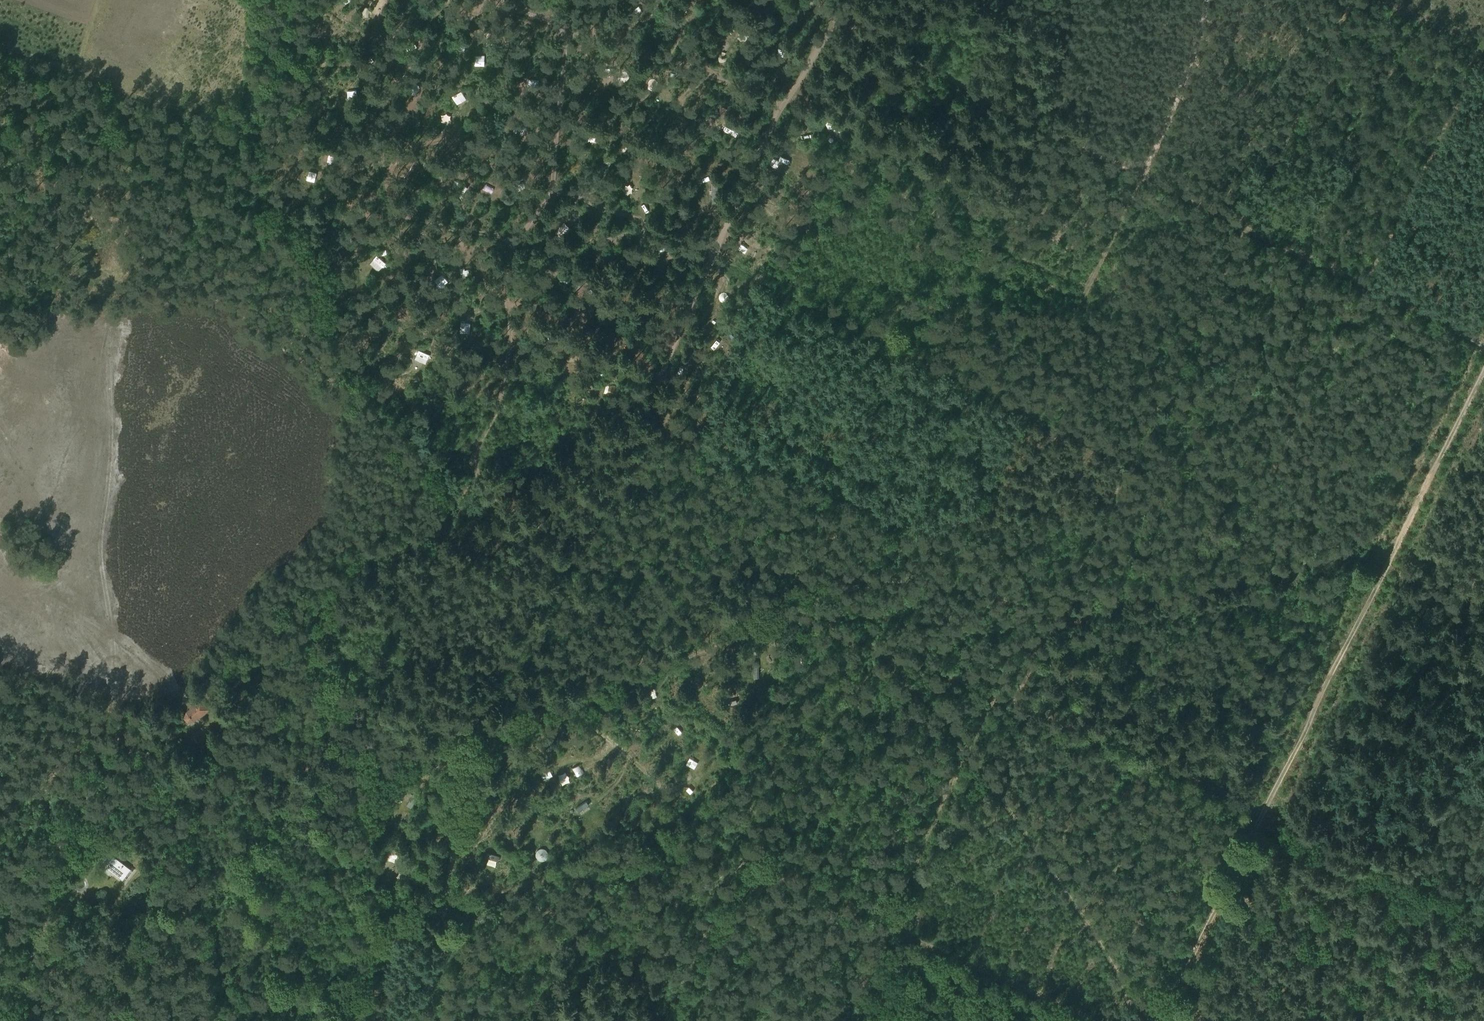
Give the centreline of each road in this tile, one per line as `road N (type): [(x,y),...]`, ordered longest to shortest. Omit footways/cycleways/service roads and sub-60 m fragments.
road 1 (track): [(405,1020),(443,964),(452,862),(481,723),(505,657),(622,461),(777,113),(852,0)]
road 2 (track): [(564,565),(713,573),(783,611),(1483,904)]
road 3 (track): [(1351,0),(1014,703)]
road 4 (track): [(808,0),(881,45),(1483,345)]
road 5 (track): [(1483,368),(1177,990),(1153,1020)]
road 6 (track): [(569,0),(553,188),(510,250),(503,388),(476,467),(490,497),(539,527),(568,561)]
road 7 (track): [(1207,0),(1142,174),(961,524)]
road 8 (track): [(711,261),(1133,456)]
road 9 (track): [(659,378),(984,535),(1018,565),(1042,612)]
road 10 (track): [(877,646),(946,722),(1043,860),(1114,968),(1131,1020)]
road 11 (track): [(1042,612),(1072,616),(1325,559),(1364,560),(1483,594)]
road 12 (track): [(418,778),(467,747),(577,707),(783,611)]
road 13 (track): [(995,695),(846,1020)]
road 14 (track): [(903,890),(881,892),(787,857),(752,856),(667,1020)]
road 15 (track): [(713,573),(913,576),(1042,612)]
road 16 (track): [(0,133),(89,142),(184,173),(189,184),(169,232),(146,260),(119,271)]
road 17 (track): [(487,0),(780,108)]
road 18 (track): [(889,928),(1095,1020)]
road 19 (track): [(0,816),(36,794),(67,793),(132,767),(183,731)]
road 20 (track): [(367,100),(404,291)]
road 21 (track): [(553,188),(715,251)]
road 22 (track): [(0,954),(36,958),(61,950),(115,916),(118,891)]
road 23 (track): [(391,213),(514,242)]
road 24 (track): [(42,792),(113,693)]

